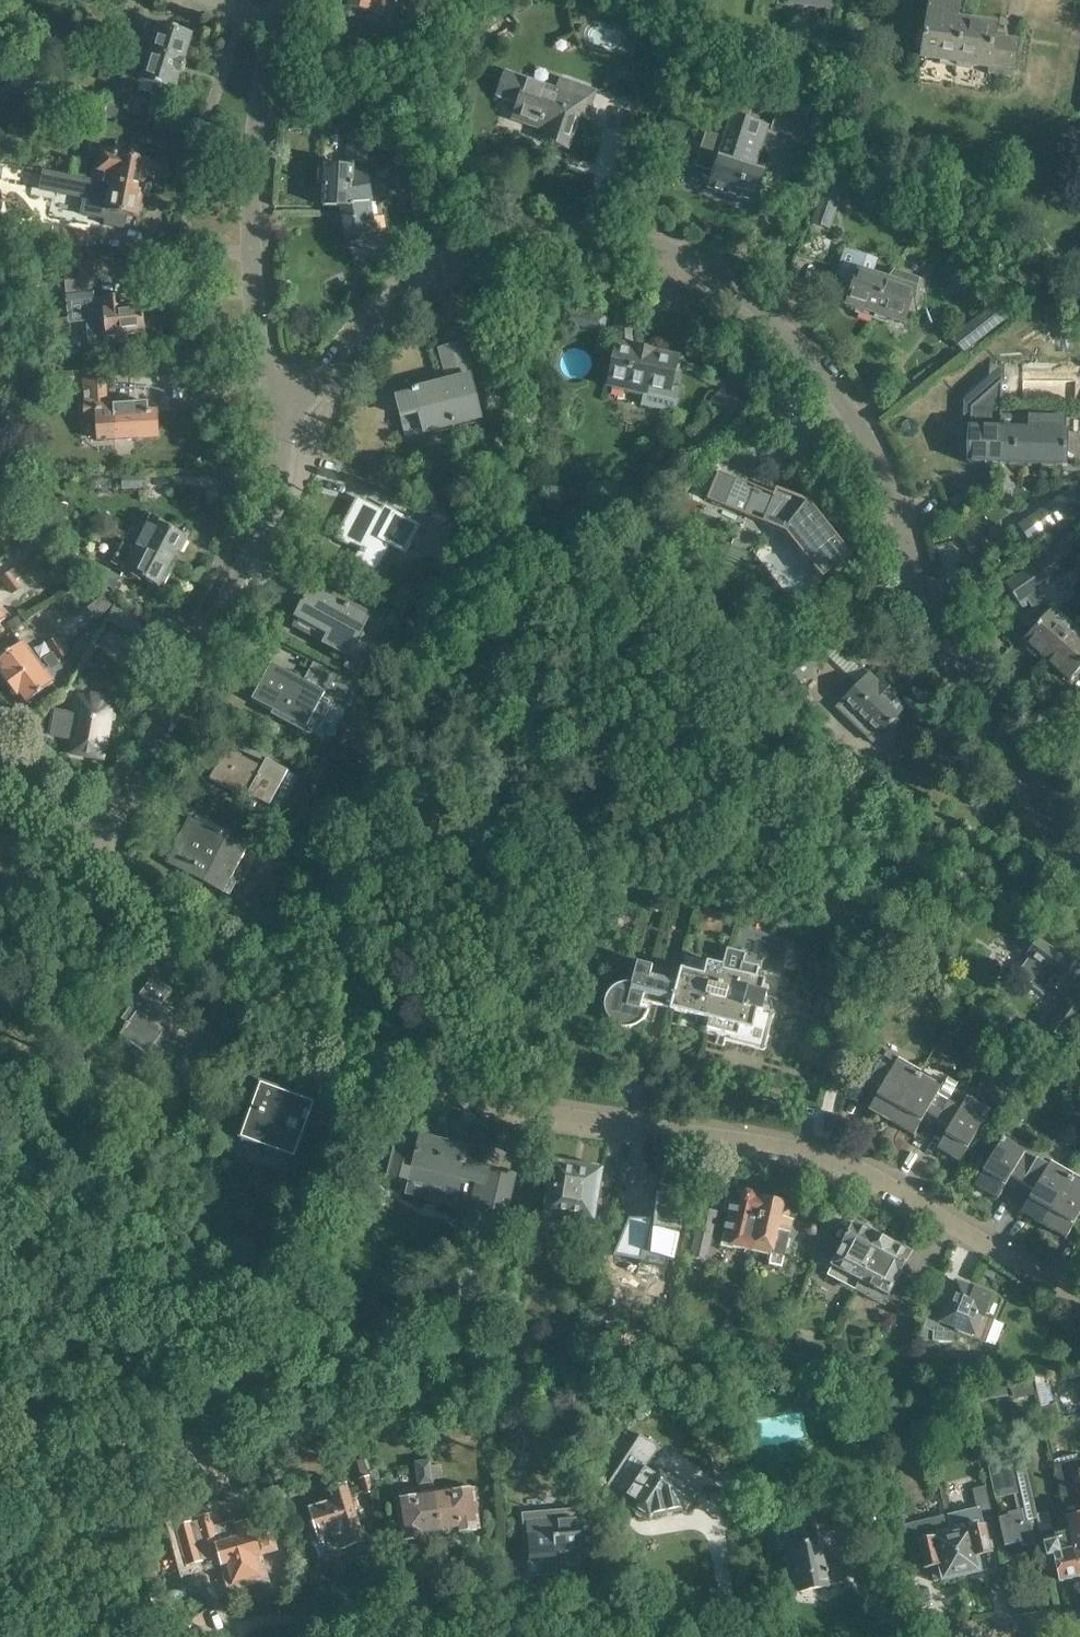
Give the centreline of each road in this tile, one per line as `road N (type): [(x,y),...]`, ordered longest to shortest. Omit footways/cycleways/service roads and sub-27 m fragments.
road 1 (residential): [(1079,881),(935,625),(882,463),(824,368),(757,293),(681,249),(600,231),(514,231),(443,263),(330,367),(292,433)]
road 2 (residential): [(1079,1299),(879,1182),(787,1148),(475,1097),(370,1054),(223,964),(101,838)]
road 3 (residential): [(101,838),(257,545),(292,433)]
road 4 (residential): [(292,433),(263,358),(254,230),(259,132),(284,0)]
road 5 (residential): [(218,1636),(274,1619),(482,1634),(569,1625),(604,1636)]
road 6 (residential): [(101,838),(0,736)]

